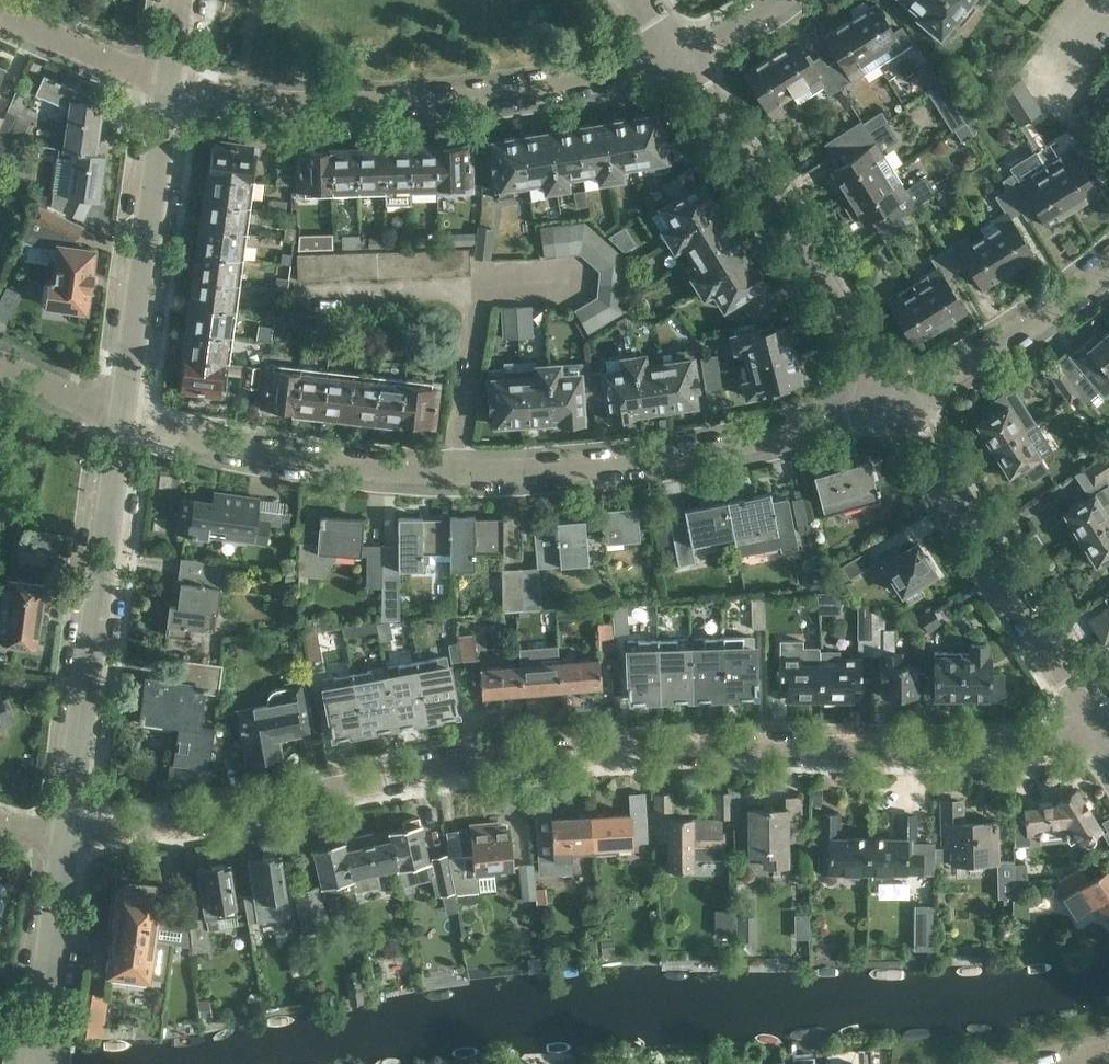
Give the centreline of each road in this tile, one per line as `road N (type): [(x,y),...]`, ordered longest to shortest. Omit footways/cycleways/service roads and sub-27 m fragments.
road 1 (unclassified): [(70,833),(375,779),(617,747),(1104,742)]
road 2 (unclassified): [(125,421),(387,476),(647,479),(888,397)]
road 3 (residential): [(170,84),(510,102),(691,61)]
road 4 (unclassified): [(70,833),(125,421)]
road 5 (unclassified): [(1104,742),(888,397)]
road 6 (residential): [(888,397),(691,61)]
road 7 (unclassified): [(125,421),(170,84)]
road 8 (unclassified): [(888,397),(1022,322),(1108,258)]
road 9 (unclassified): [(47,1036),(70,833)]
road 10 (residential): [(0,7),(170,84)]
road 11 (residential): [(125,421),(0,363)]

